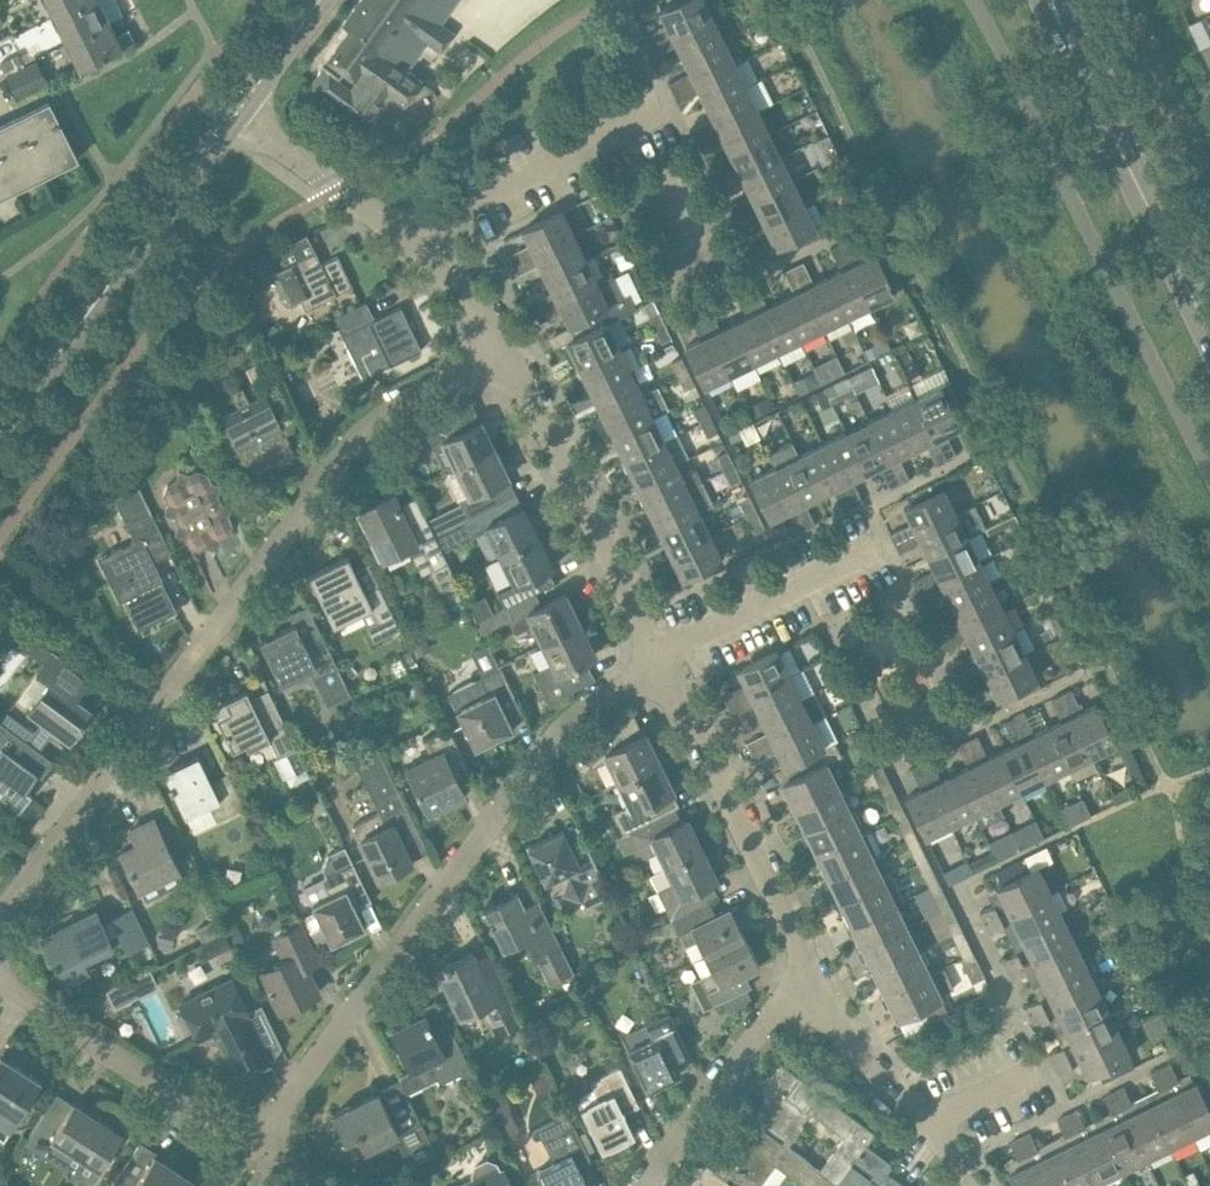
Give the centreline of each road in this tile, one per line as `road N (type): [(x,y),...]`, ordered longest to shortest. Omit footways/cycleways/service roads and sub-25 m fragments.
road 1 (residential): [(0,916),(369,420),(503,340)]
road 2 (residential): [(255,1144),(559,732),(658,656)]
road 3 (tertiary): [(0,430),(231,116)]
road 4 (residential): [(819,986),(658,656)]
road 5 (tertiary): [(1209,325),(1051,0)]
road 6 (residential): [(658,656),(532,382),(503,340)]
road 7 (residential): [(255,1144),(7,985),(0,971)]
road 8 (residential): [(411,235),(664,111)]
road 9 (residential): [(641,1185),(772,1013),(819,986)]
road 10 (residential): [(658,656),(883,542)]
road 11 (residential): [(411,235),(231,116)]
road 12 (residential): [(927,1123),(858,1054),(819,986)]
road 13 (tertiary): [(231,116),(317,0)]
road 14 (residential): [(503,340),(411,235)]
road 15 (residential): [(927,1123),(1040,1063)]

